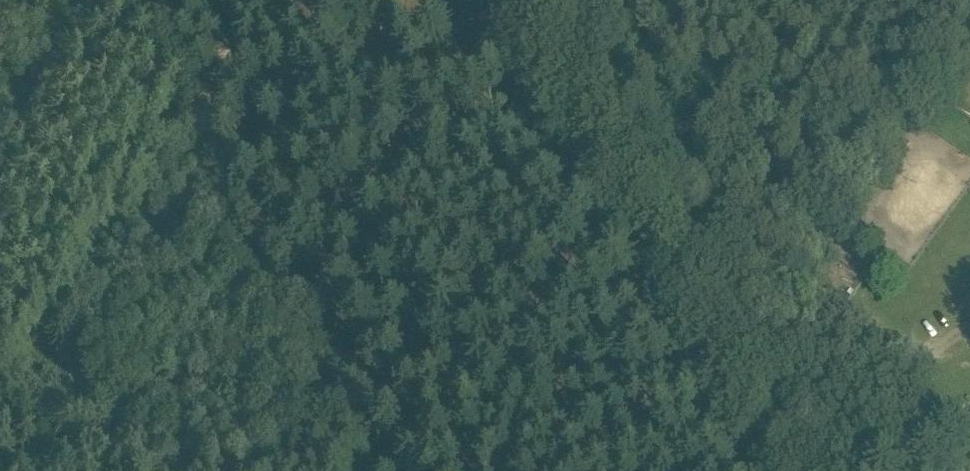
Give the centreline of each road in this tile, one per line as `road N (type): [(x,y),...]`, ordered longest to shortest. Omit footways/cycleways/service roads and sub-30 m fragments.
road 1 (tertiary): [(754,470),(475,0)]

